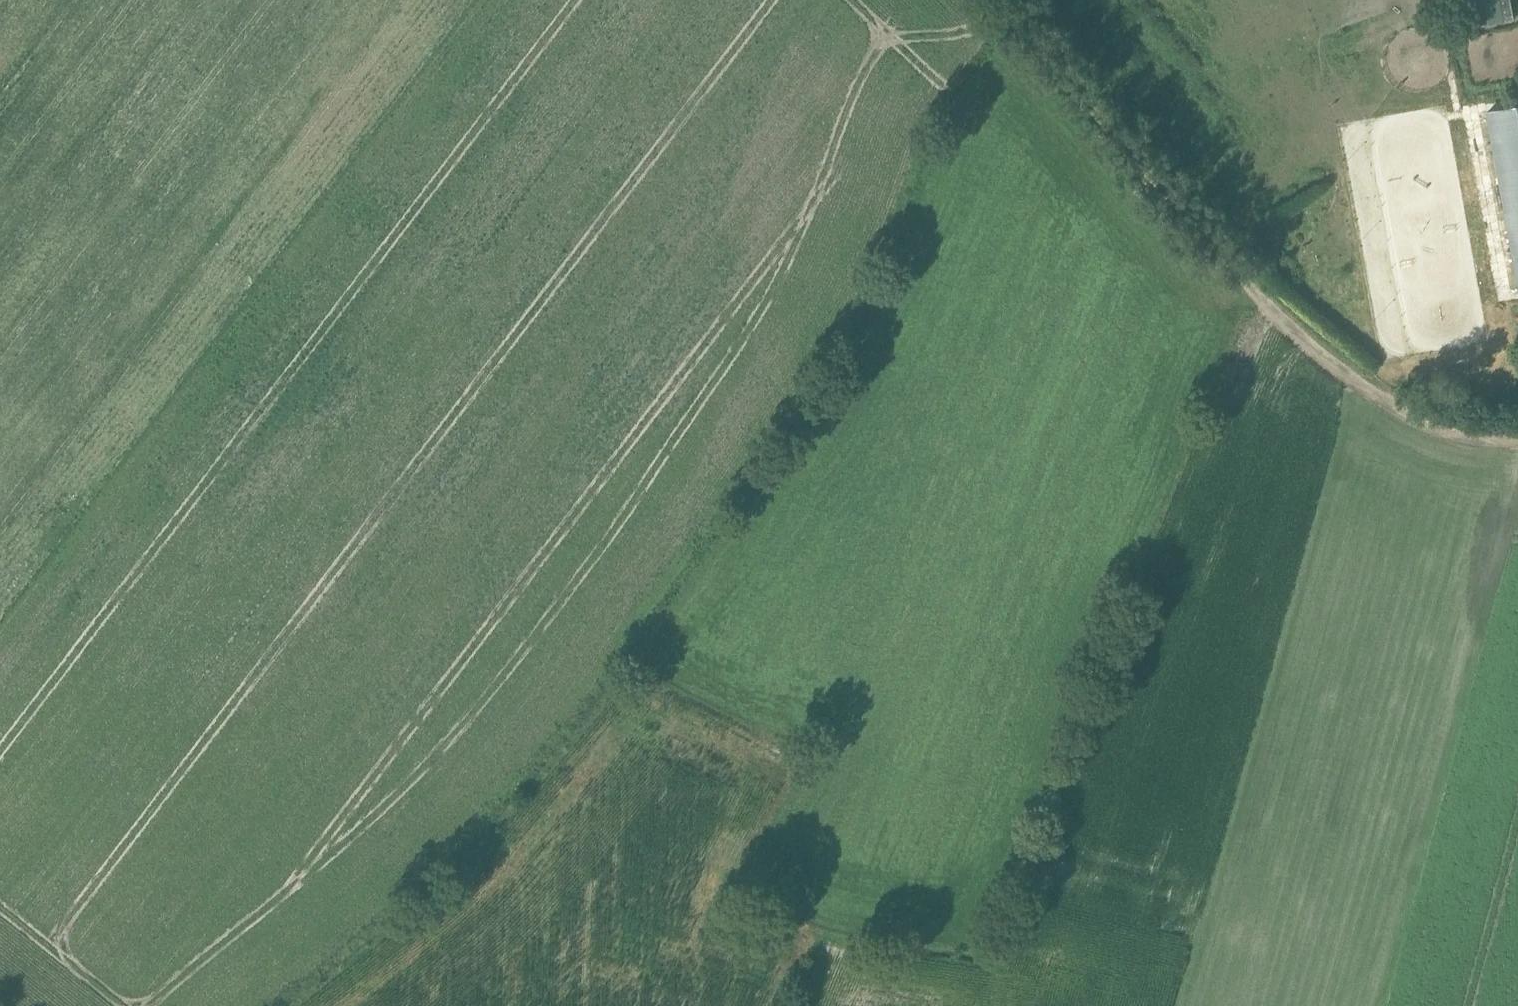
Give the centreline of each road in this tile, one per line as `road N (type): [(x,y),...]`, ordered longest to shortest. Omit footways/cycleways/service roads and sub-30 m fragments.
road 1 (track): [(1517,433),(1431,415),(1379,390),(1291,324),(997,0)]

